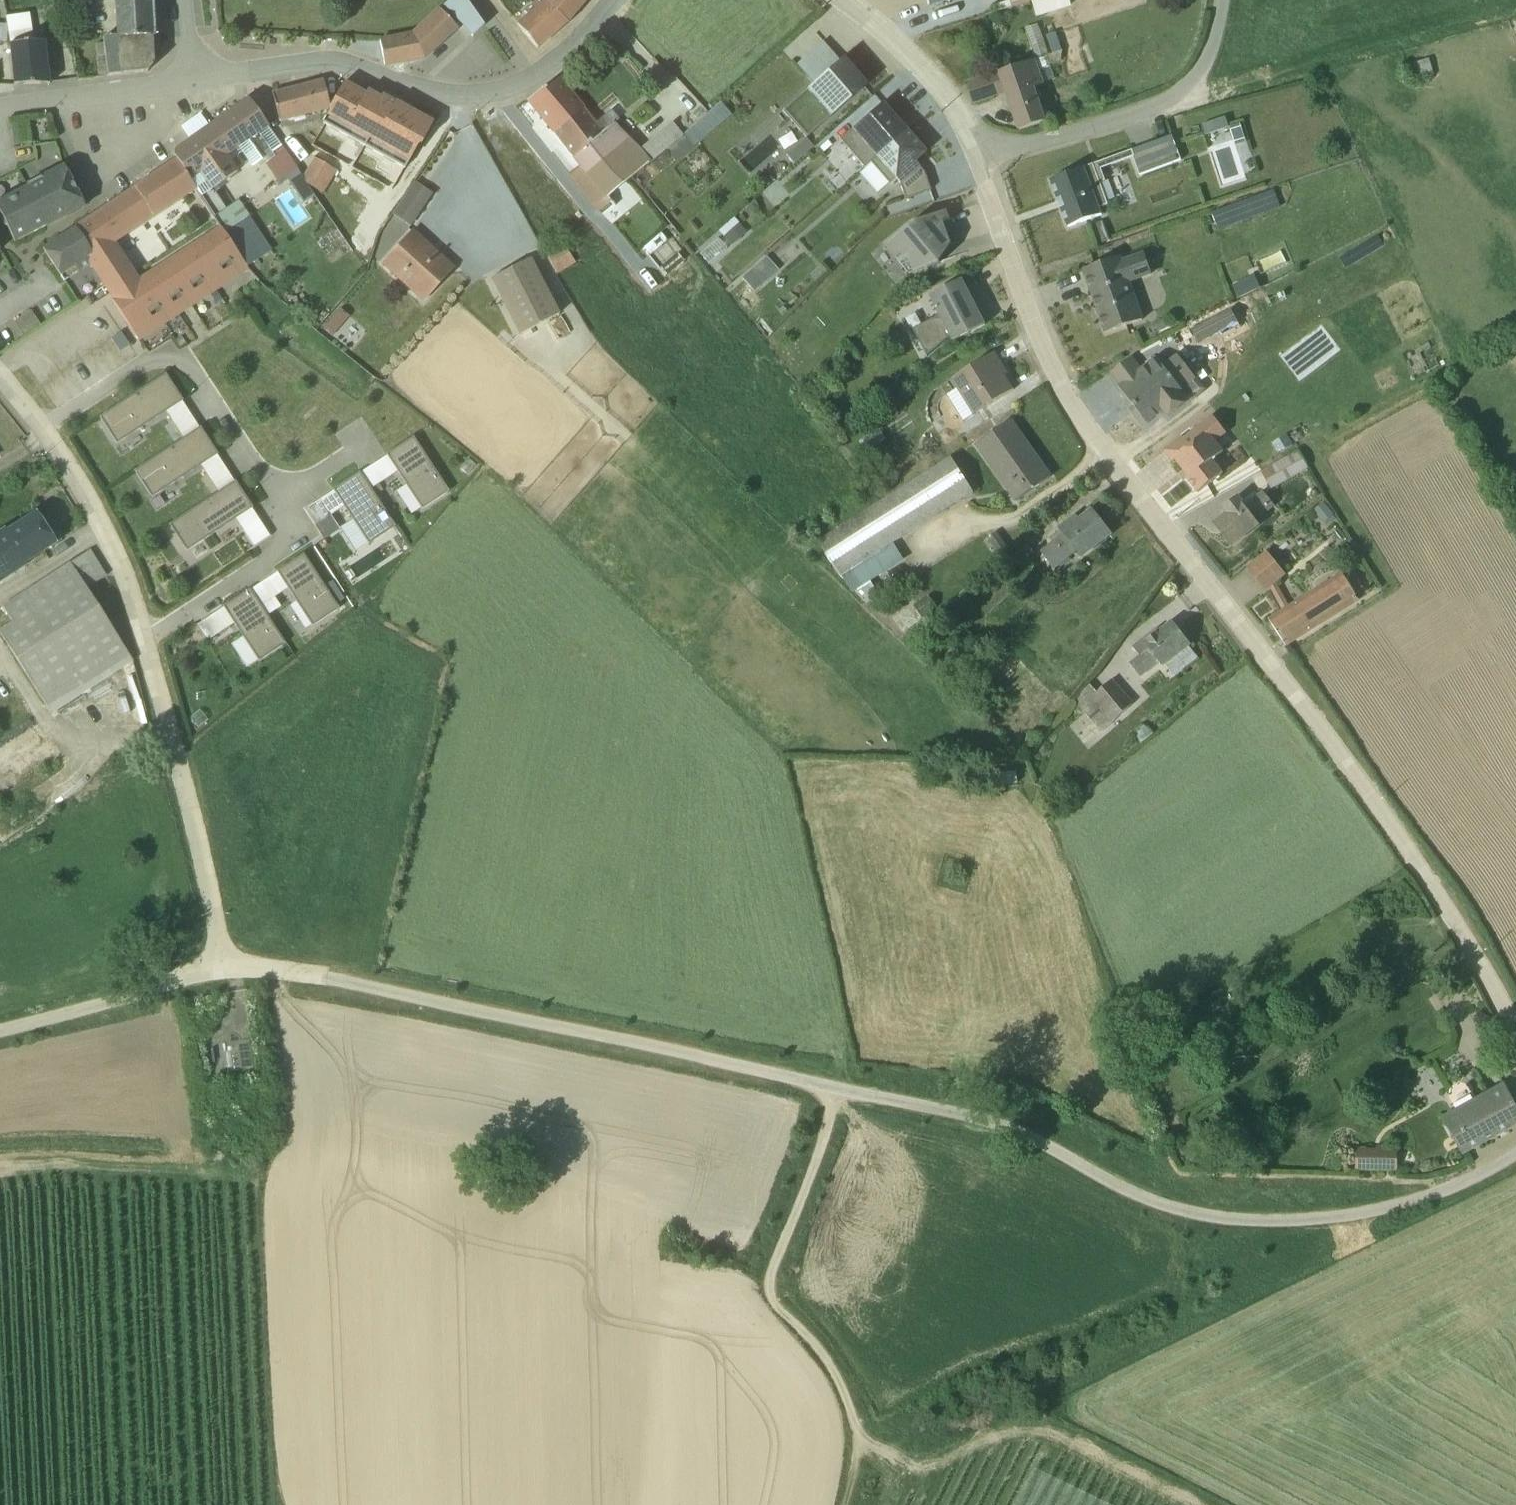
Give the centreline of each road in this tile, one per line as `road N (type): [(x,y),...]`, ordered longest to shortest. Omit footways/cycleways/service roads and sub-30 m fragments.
road 1 (unclassified): [(222,968),(325,982),(969,1119),(1045,1147),(1136,1199),(1187,1214),(1243,1222),(1344,1219),(1407,1206),(1515,1154)]
road 2 (residential): [(1515,1033),(1333,744),(1086,432),(1027,306),(977,164)]
road 3 (residential): [(195,82),(320,62),(433,95),(495,91),(552,60),(609,0)]
road 4 (track): [(863,1449),(832,1368),(771,1300),(771,1274),(839,1090)]
road 5 (track): [(863,1449),(909,1472),(995,1437),(1047,1428),(1200,1504)]
road 6 (residential): [(145,640),(222,968)]
road 7 (residential): [(280,500),(188,368),(159,359),(42,433)]
road 8 (unclassified): [(977,164),(1186,93),(1207,62),(1221,0)]
road 9 (residential): [(42,433),(119,563),(145,640)]
road 10 (unclassified): [(0,1031),(222,968)]
road 11 (residential): [(145,640),(301,535),(280,500)]
road 12 (residential): [(977,164),(952,114),(916,73),(832,0)]
road 13 (residential): [(0,108),(195,82)]

